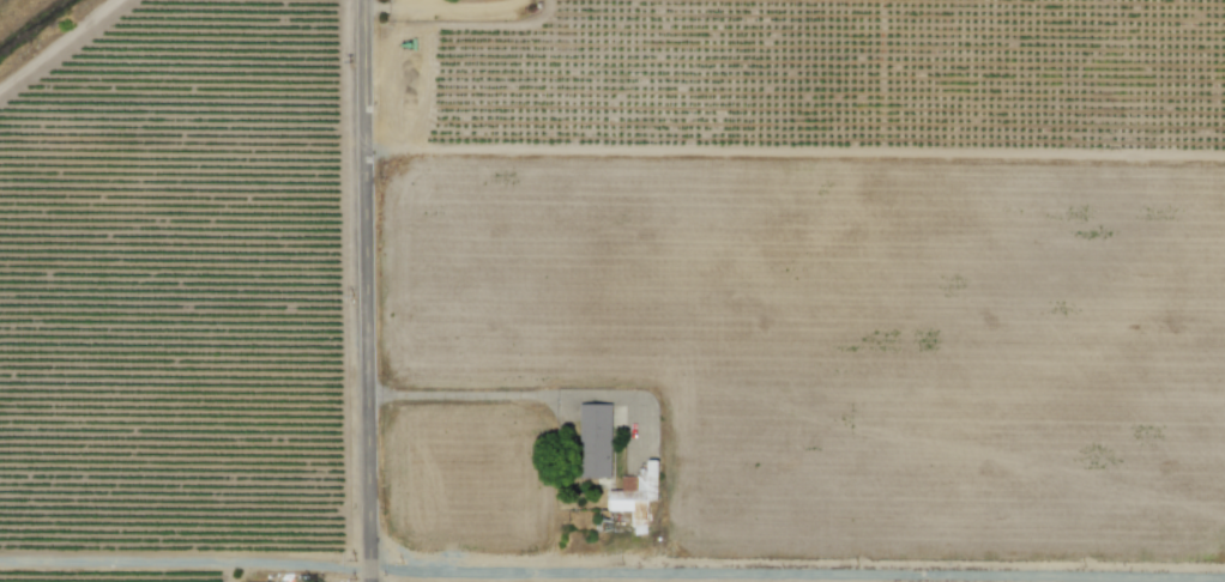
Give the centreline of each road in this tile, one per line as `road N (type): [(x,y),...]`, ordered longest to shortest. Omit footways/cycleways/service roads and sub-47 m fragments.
road 1 (residential): [(372,581),(367,0)]

